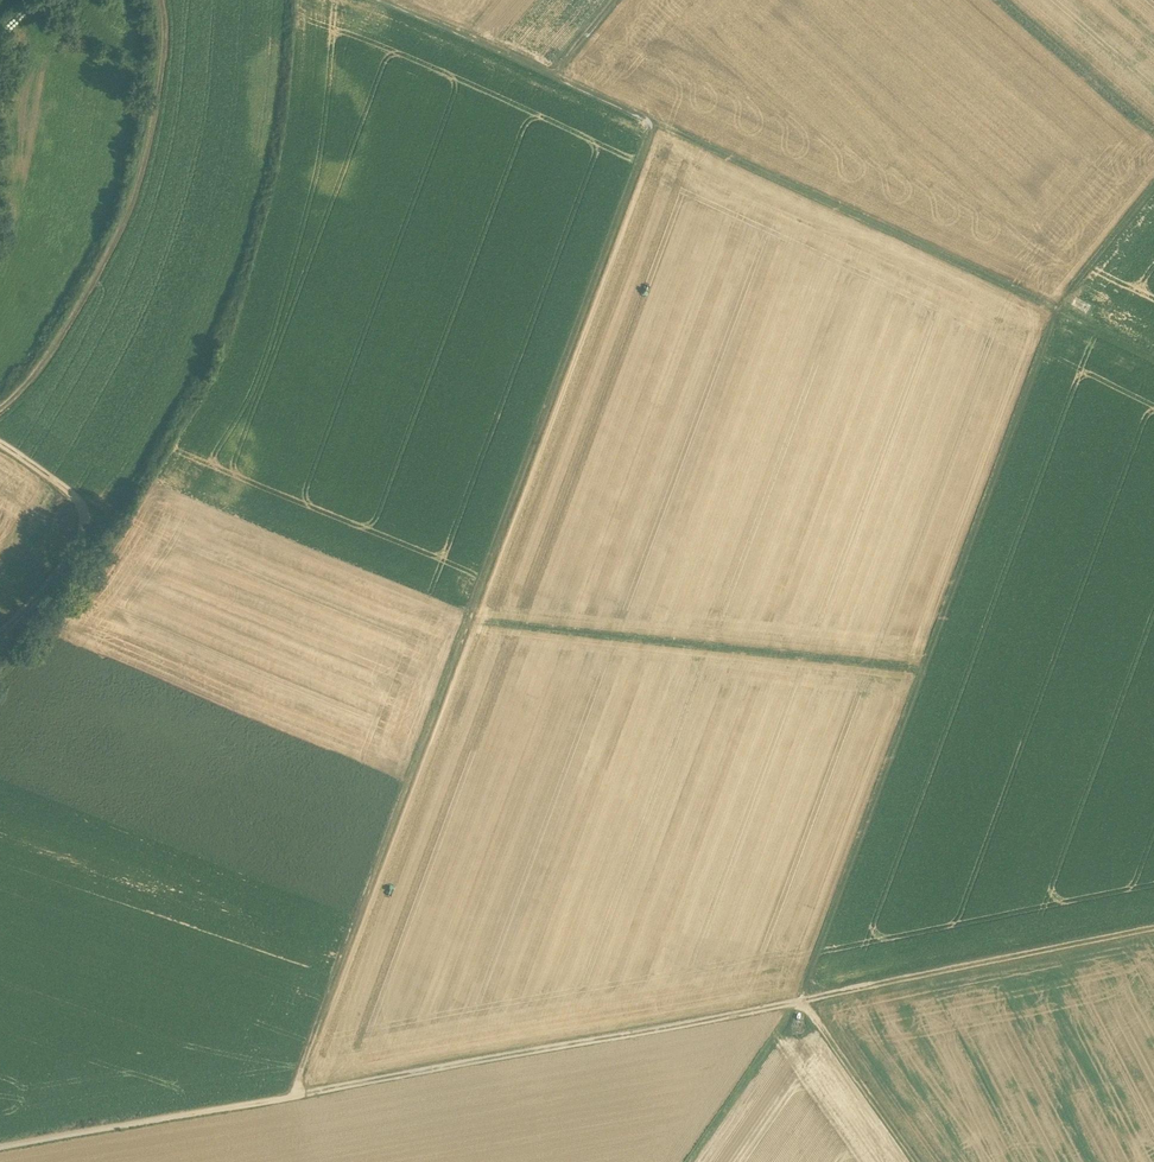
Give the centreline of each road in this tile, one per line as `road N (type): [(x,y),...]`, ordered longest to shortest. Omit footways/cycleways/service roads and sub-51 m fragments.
road 1 (track): [(1153,931),(0,1148)]
road 2 (track): [(916,1161),(802,1002),(1058,309),(1153,189)]
road 3 (track): [(657,123),(294,1098)]
road 4 (track): [(1153,356),(381,0)]
road 5 (track): [(472,618),(925,670)]
road 6 (track): [(159,0),(156,81),(121,223),(42,367),(0,410)]
road 7 (track): [(0,644),(79,548),(90,517),(0,445)]
road 8 (track): [(1000,0),(1153,139)]
road 9 (track): [(797,1003),(691,1161)]

